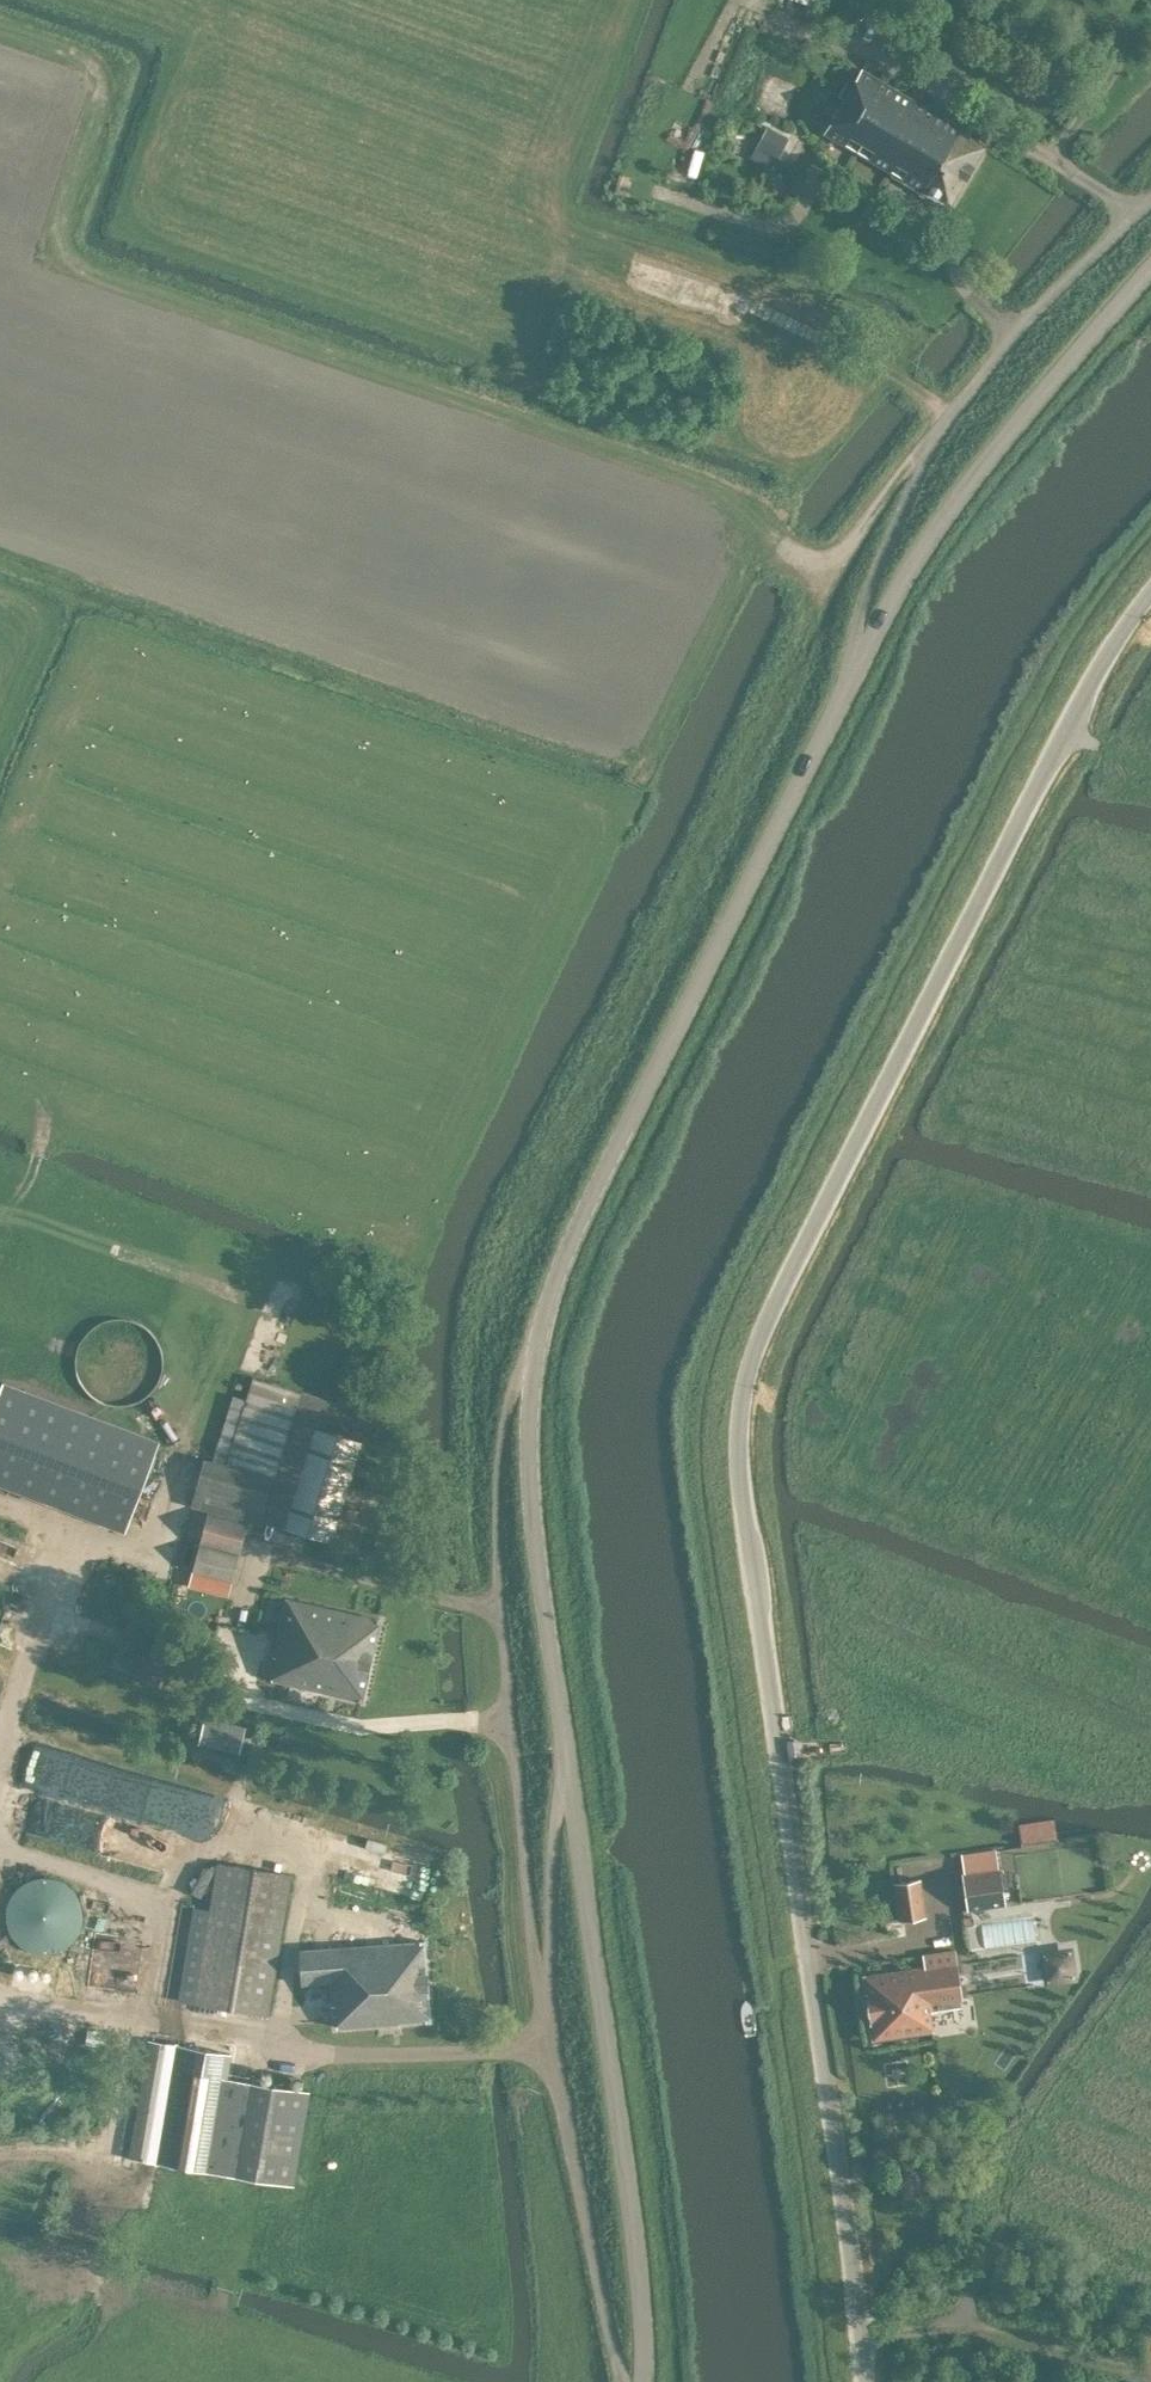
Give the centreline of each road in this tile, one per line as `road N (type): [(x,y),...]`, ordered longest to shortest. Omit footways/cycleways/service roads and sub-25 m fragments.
road 1 (tertiary): [(641,2381),(628,2199),(530,1509),(534,1346),(565,1248),(900,581),(955,496),(1150,265)]
road 2 (unclassified): [(864,2381),(748,1526),(742,1408),(766,1325),(1062,733),(1150,589)]
road 3 (track): [(346,2053),(135,2022),(108,2154),(0,2152)]
road 4 (track): [(785,546),(820,561),(848,546),(905,464),(927,448)]
road 5 (track): [(751,303),(868,360)]

